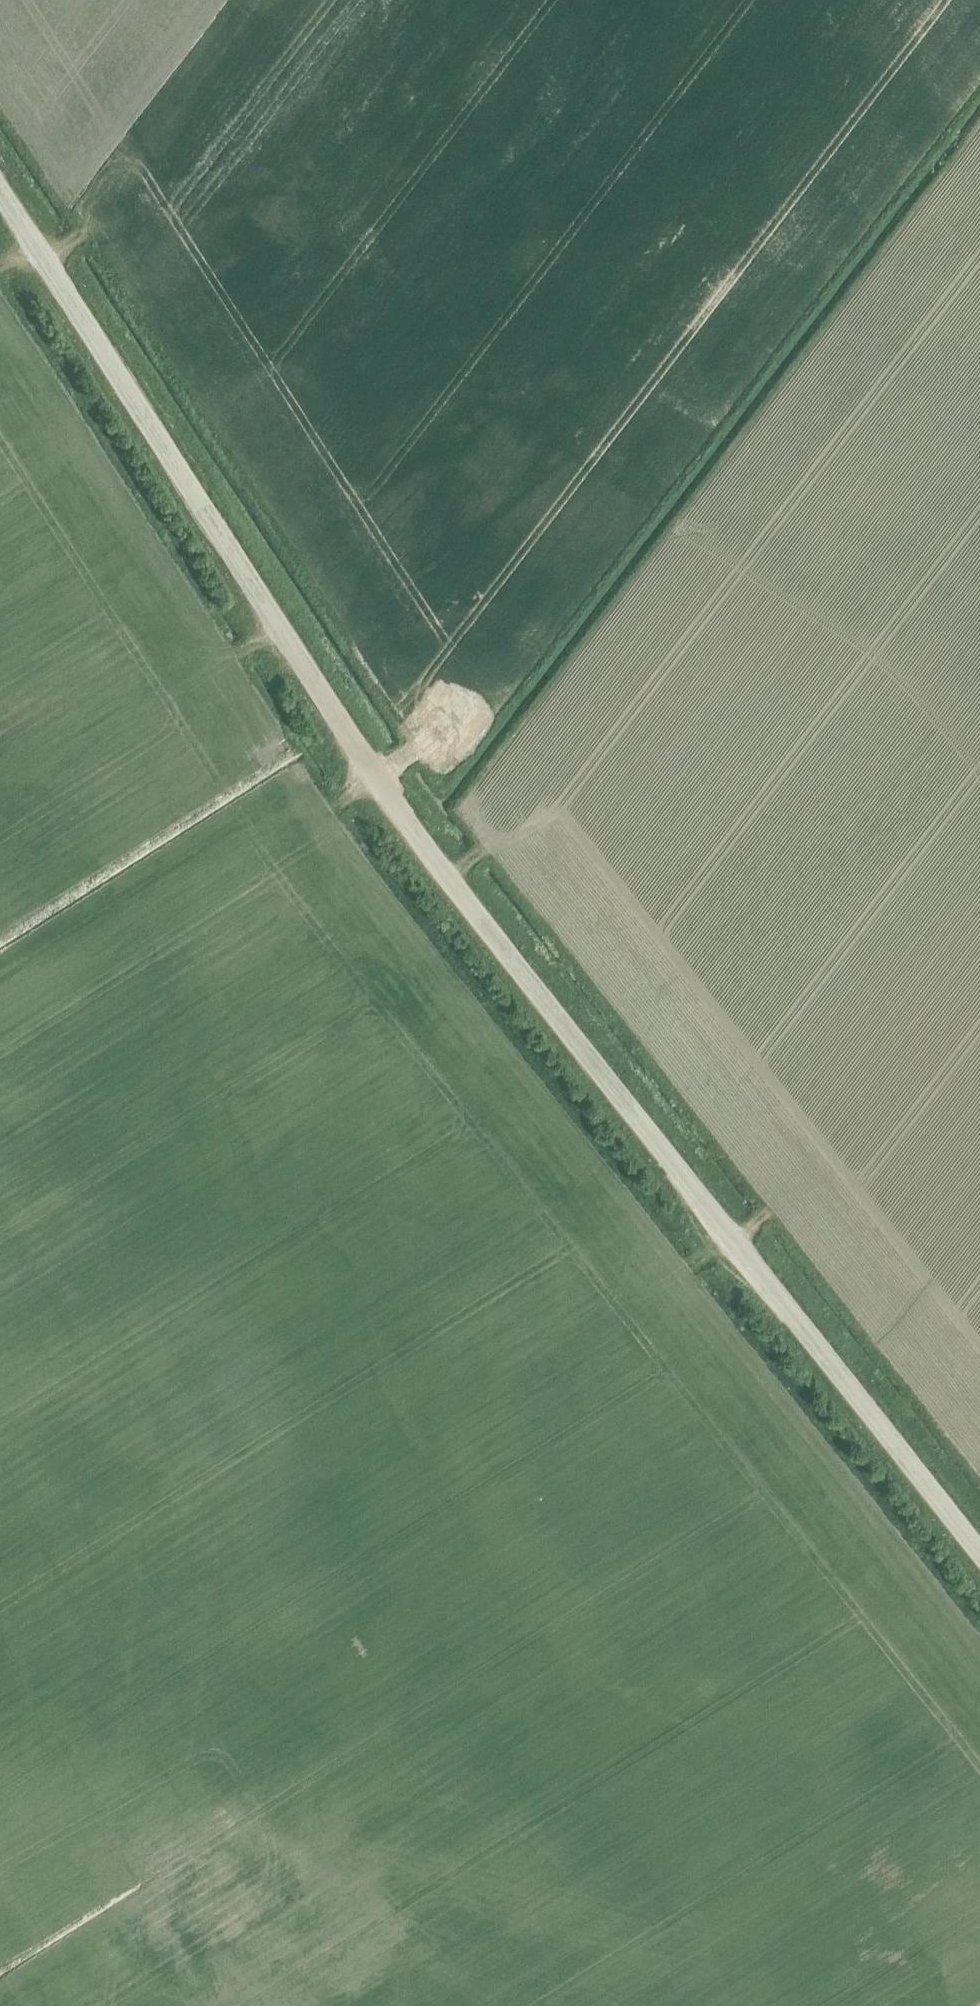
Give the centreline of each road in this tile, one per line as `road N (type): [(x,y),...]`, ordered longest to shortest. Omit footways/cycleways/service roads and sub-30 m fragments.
road 1 (unclassified): [(979,1539),(481,924),(355,748),(0,199)]

